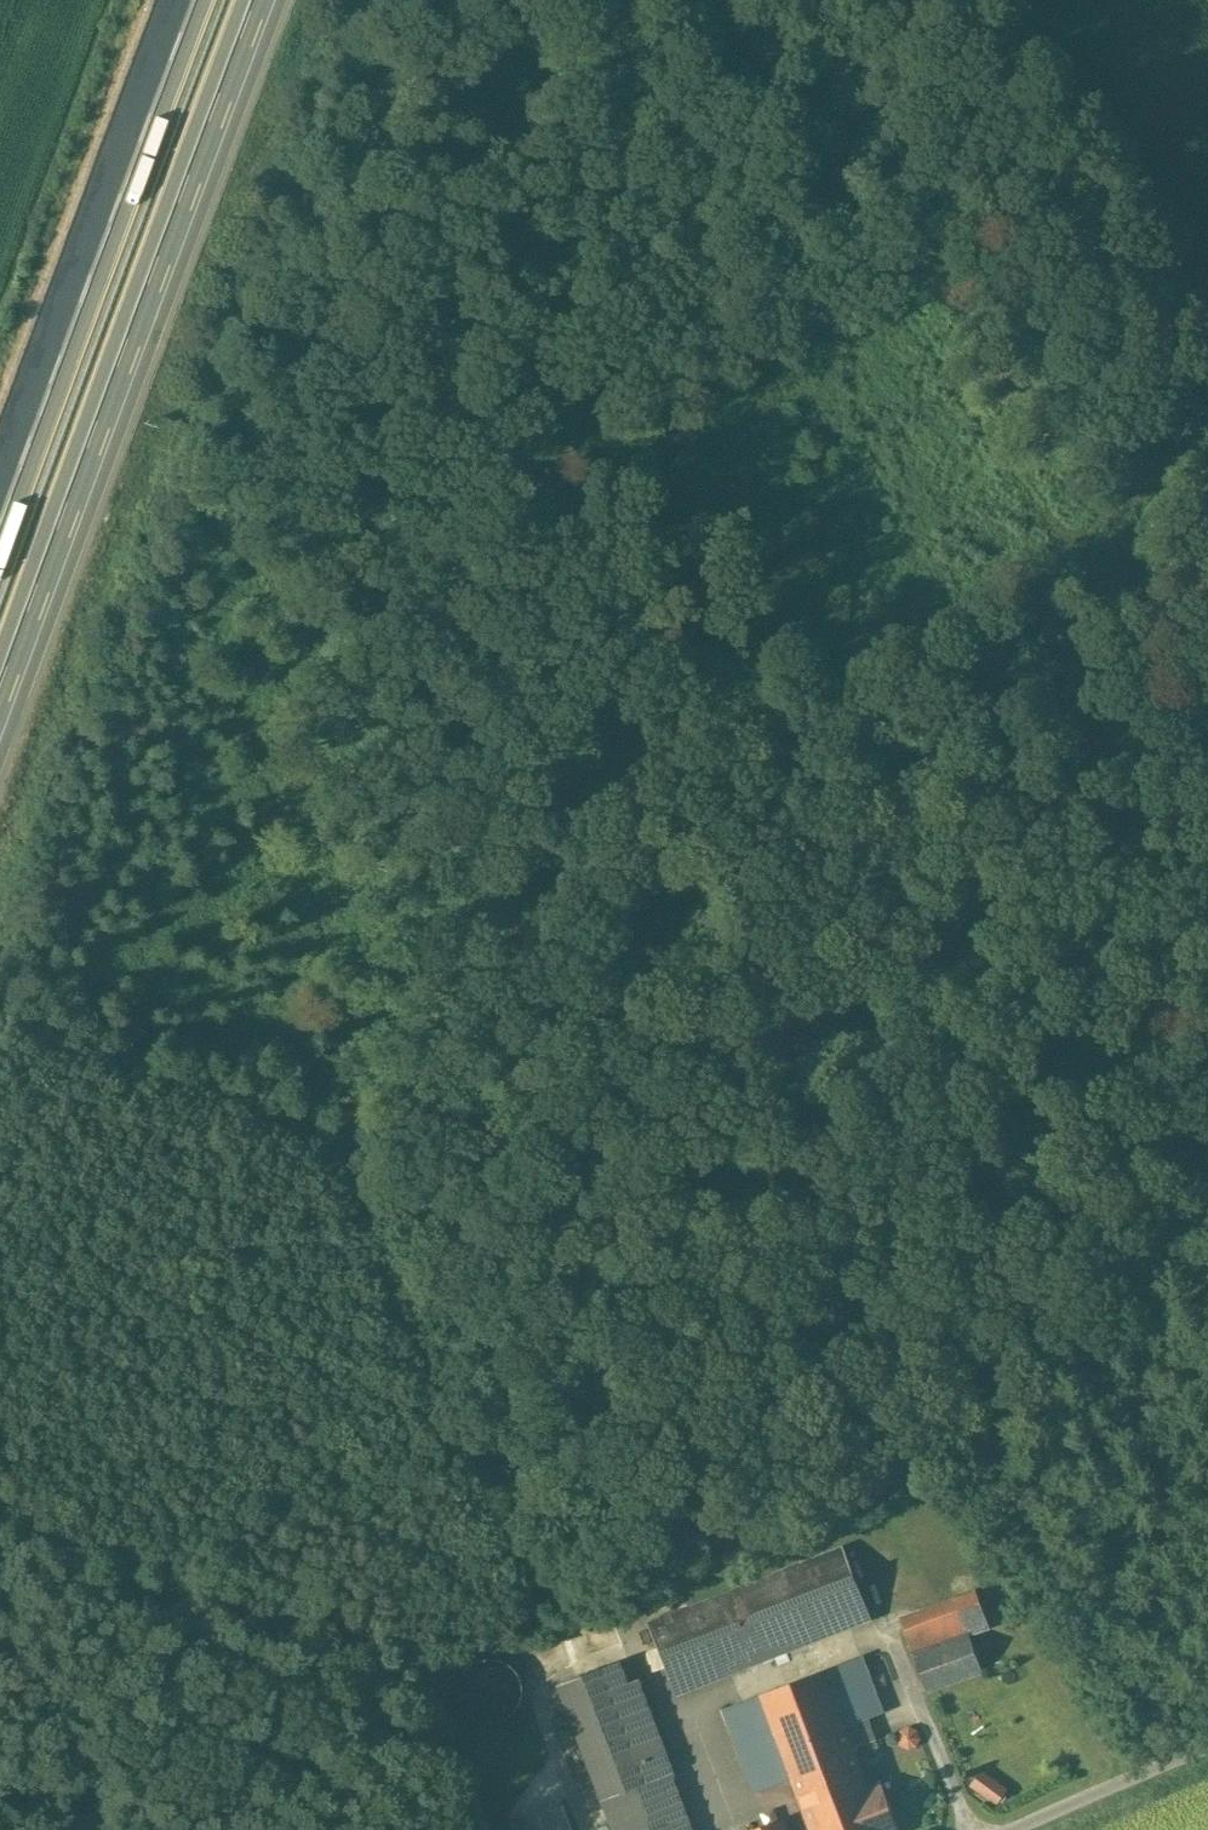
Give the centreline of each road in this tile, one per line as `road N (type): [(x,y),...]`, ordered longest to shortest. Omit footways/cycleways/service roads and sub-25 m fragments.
road 1 (motorway): [(0,699),(259,0)]
road 2 (motorway): [(194,0),(0,519)]
road 3 (unclassified): [(1014,1829),(1207,1748)]

